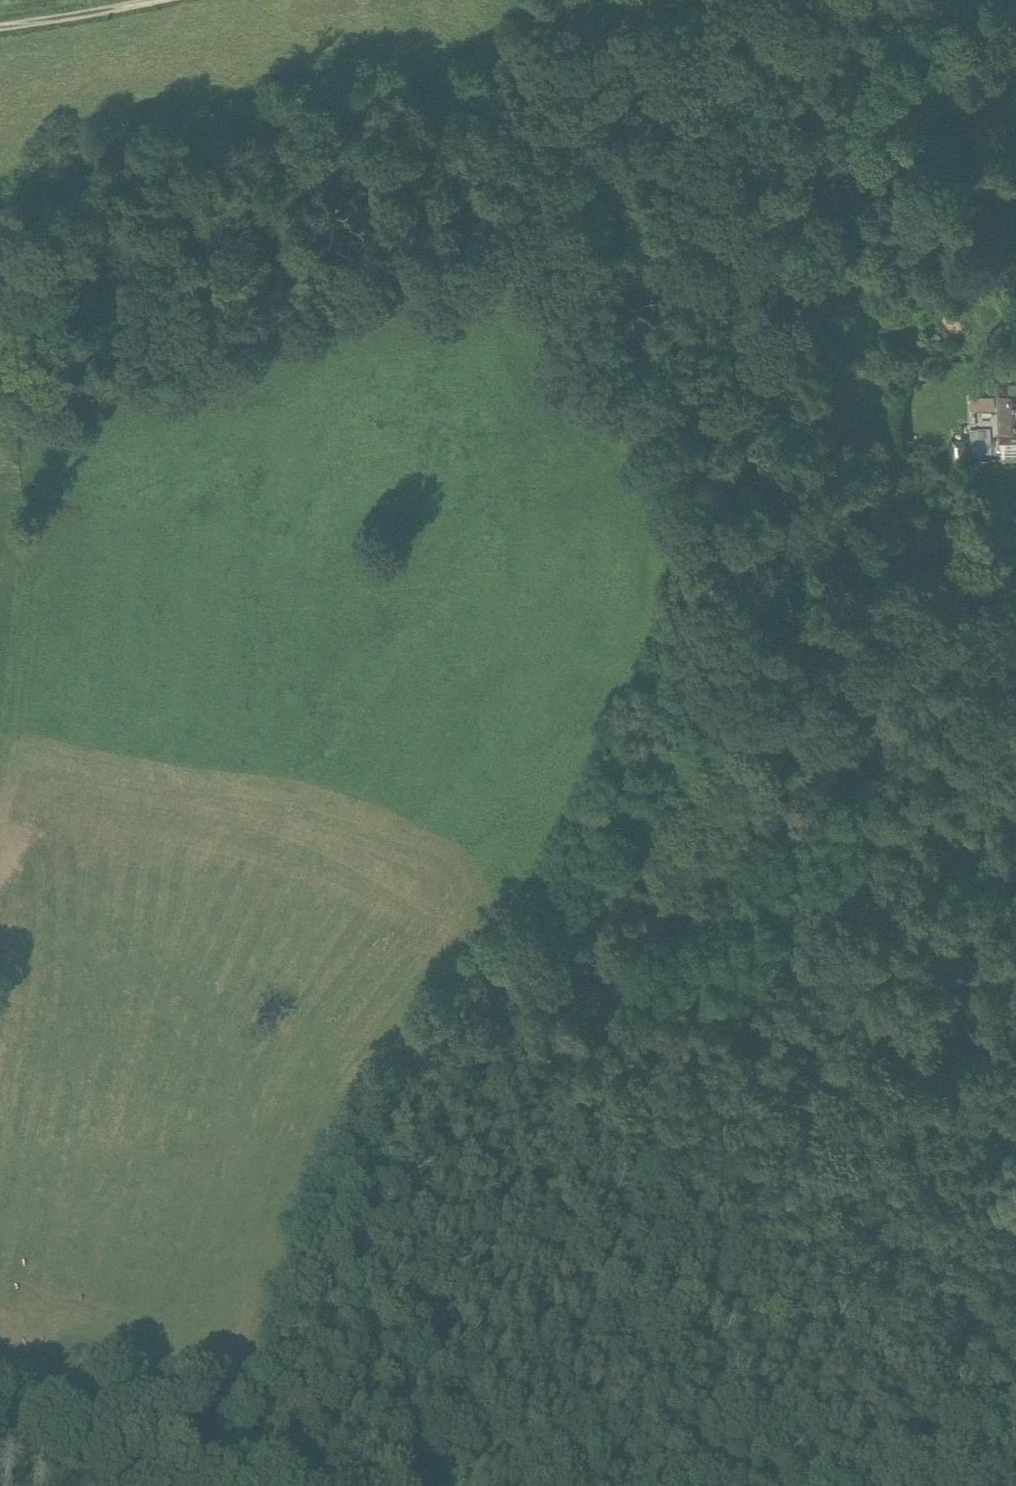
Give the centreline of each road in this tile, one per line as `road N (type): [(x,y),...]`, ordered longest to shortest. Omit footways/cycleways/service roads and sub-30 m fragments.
road 1 (track): [(0,37),(216,0)]

